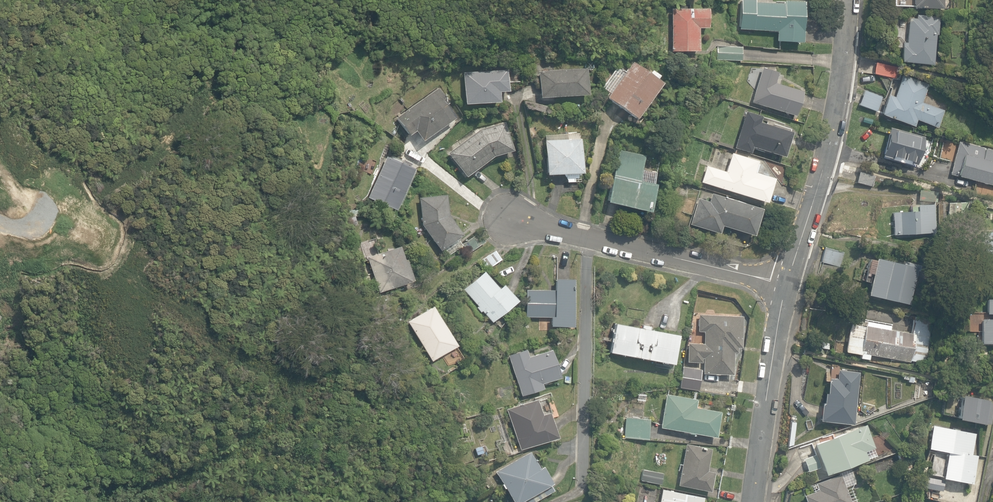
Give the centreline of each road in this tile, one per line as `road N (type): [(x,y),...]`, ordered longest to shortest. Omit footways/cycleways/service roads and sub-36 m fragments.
road 1 (residential): [(503,212),(788,283)]
road 2 (residential): [(788,283),(827,152),(845,0)]
road 3 (residential): [(752,501),(788,283)]

